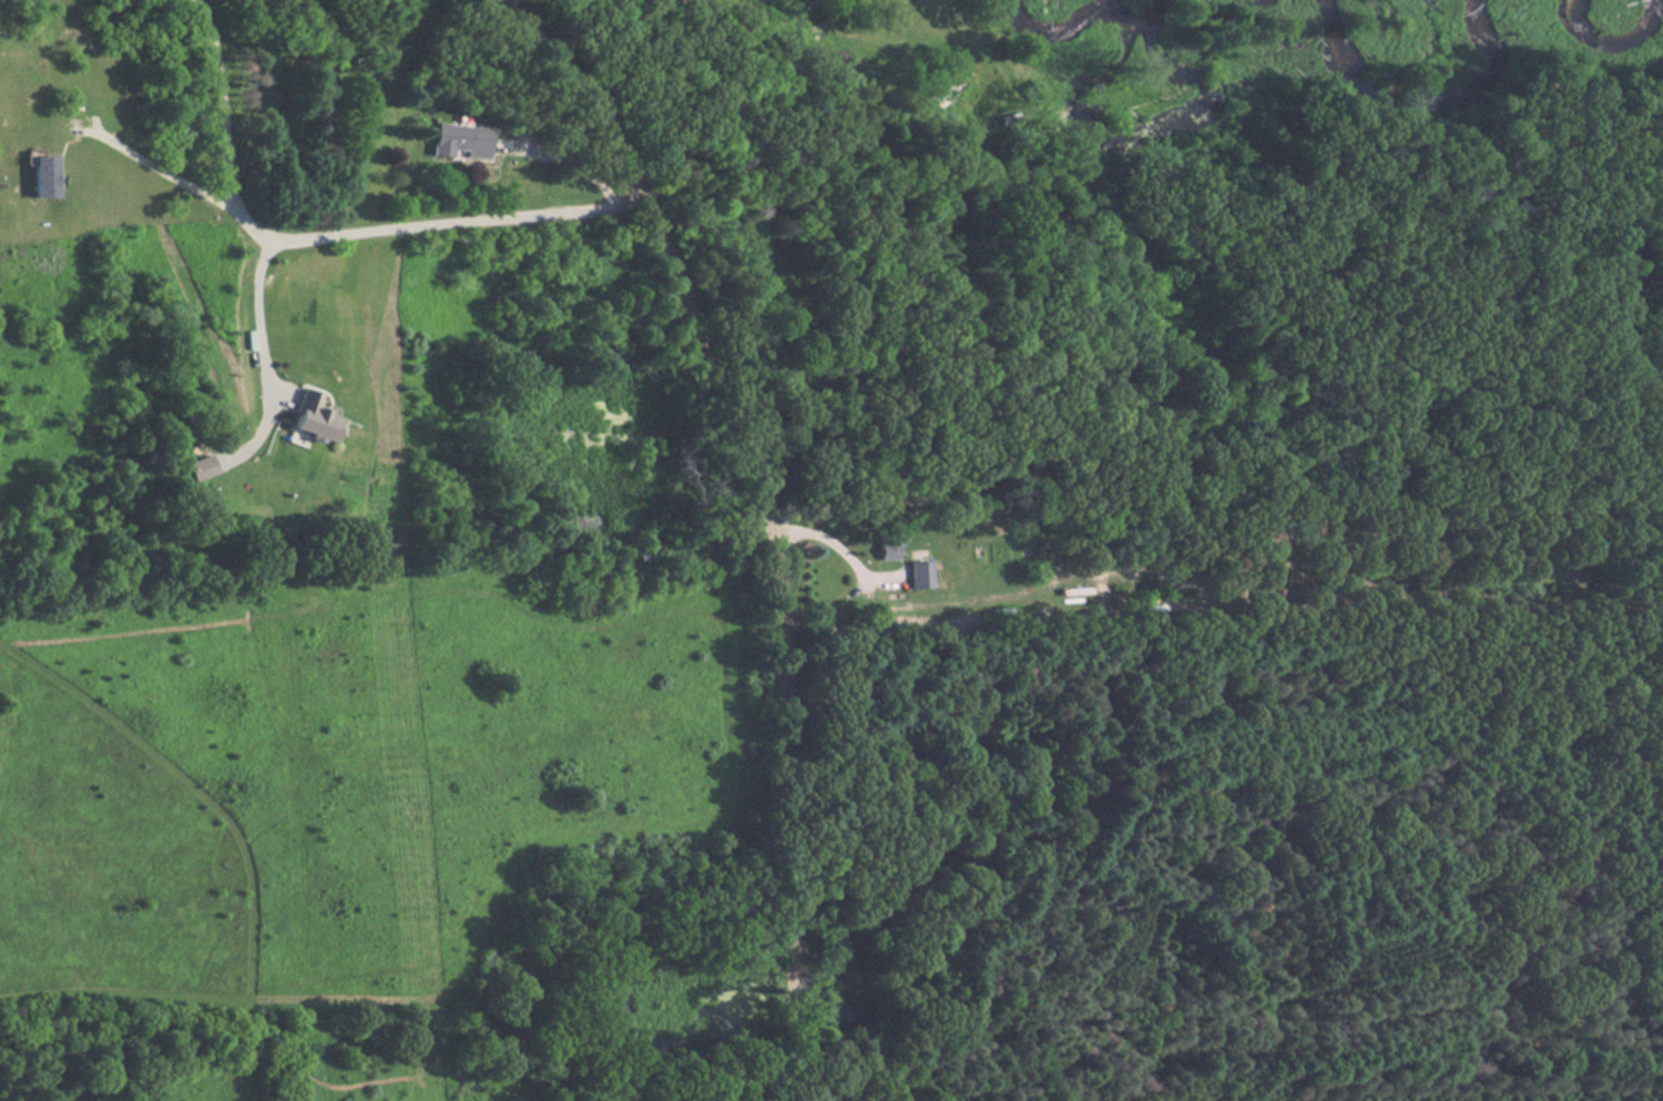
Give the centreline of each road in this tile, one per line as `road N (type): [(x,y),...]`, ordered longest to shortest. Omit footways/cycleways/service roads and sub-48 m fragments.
road 1 (residential): [(797,1100),(782,623),(765,481),(629,155),(505,0)]
road 2 (residential): [(649,204),(275,238),(256,230),(233,190),(212,34),(196,0)]

